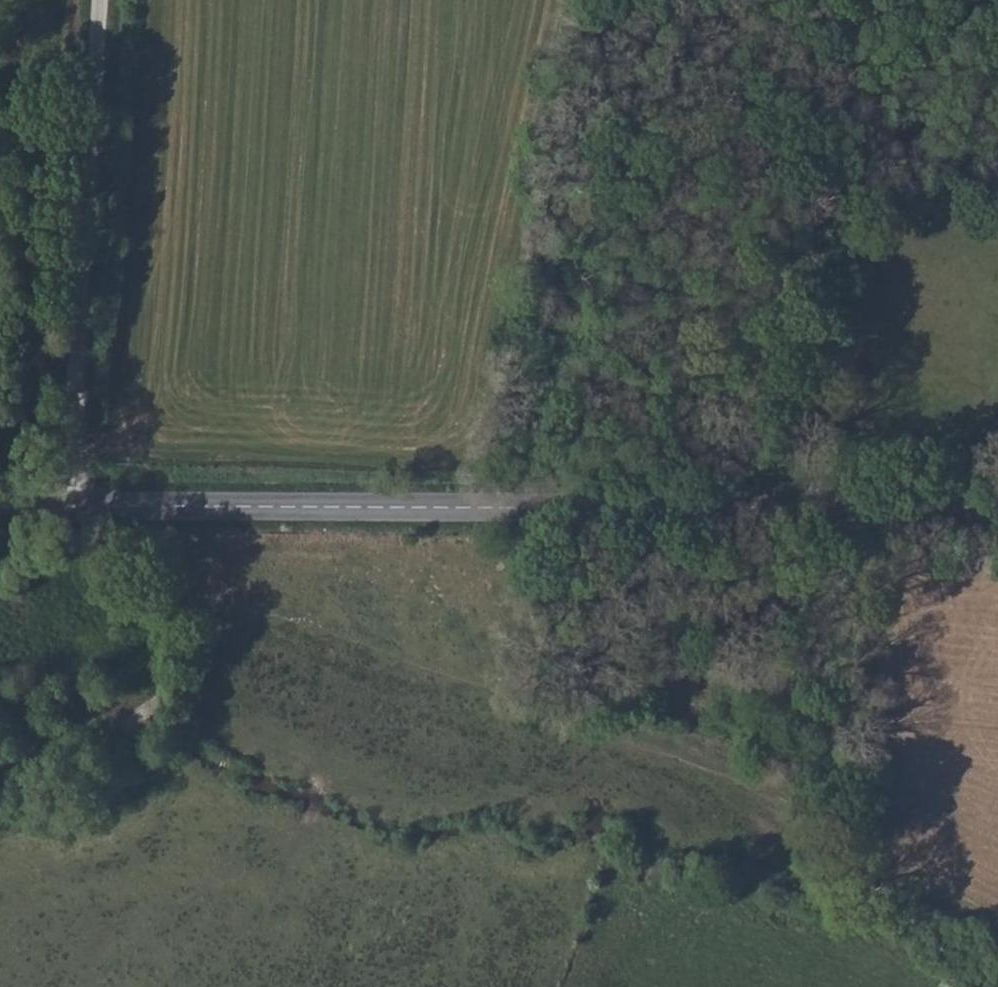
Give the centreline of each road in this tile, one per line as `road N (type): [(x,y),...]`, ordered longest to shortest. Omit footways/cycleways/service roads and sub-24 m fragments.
road 1 (secondary): [(0,508),(997,509)]
road 2 (track): [(76,505),(103,0)]

